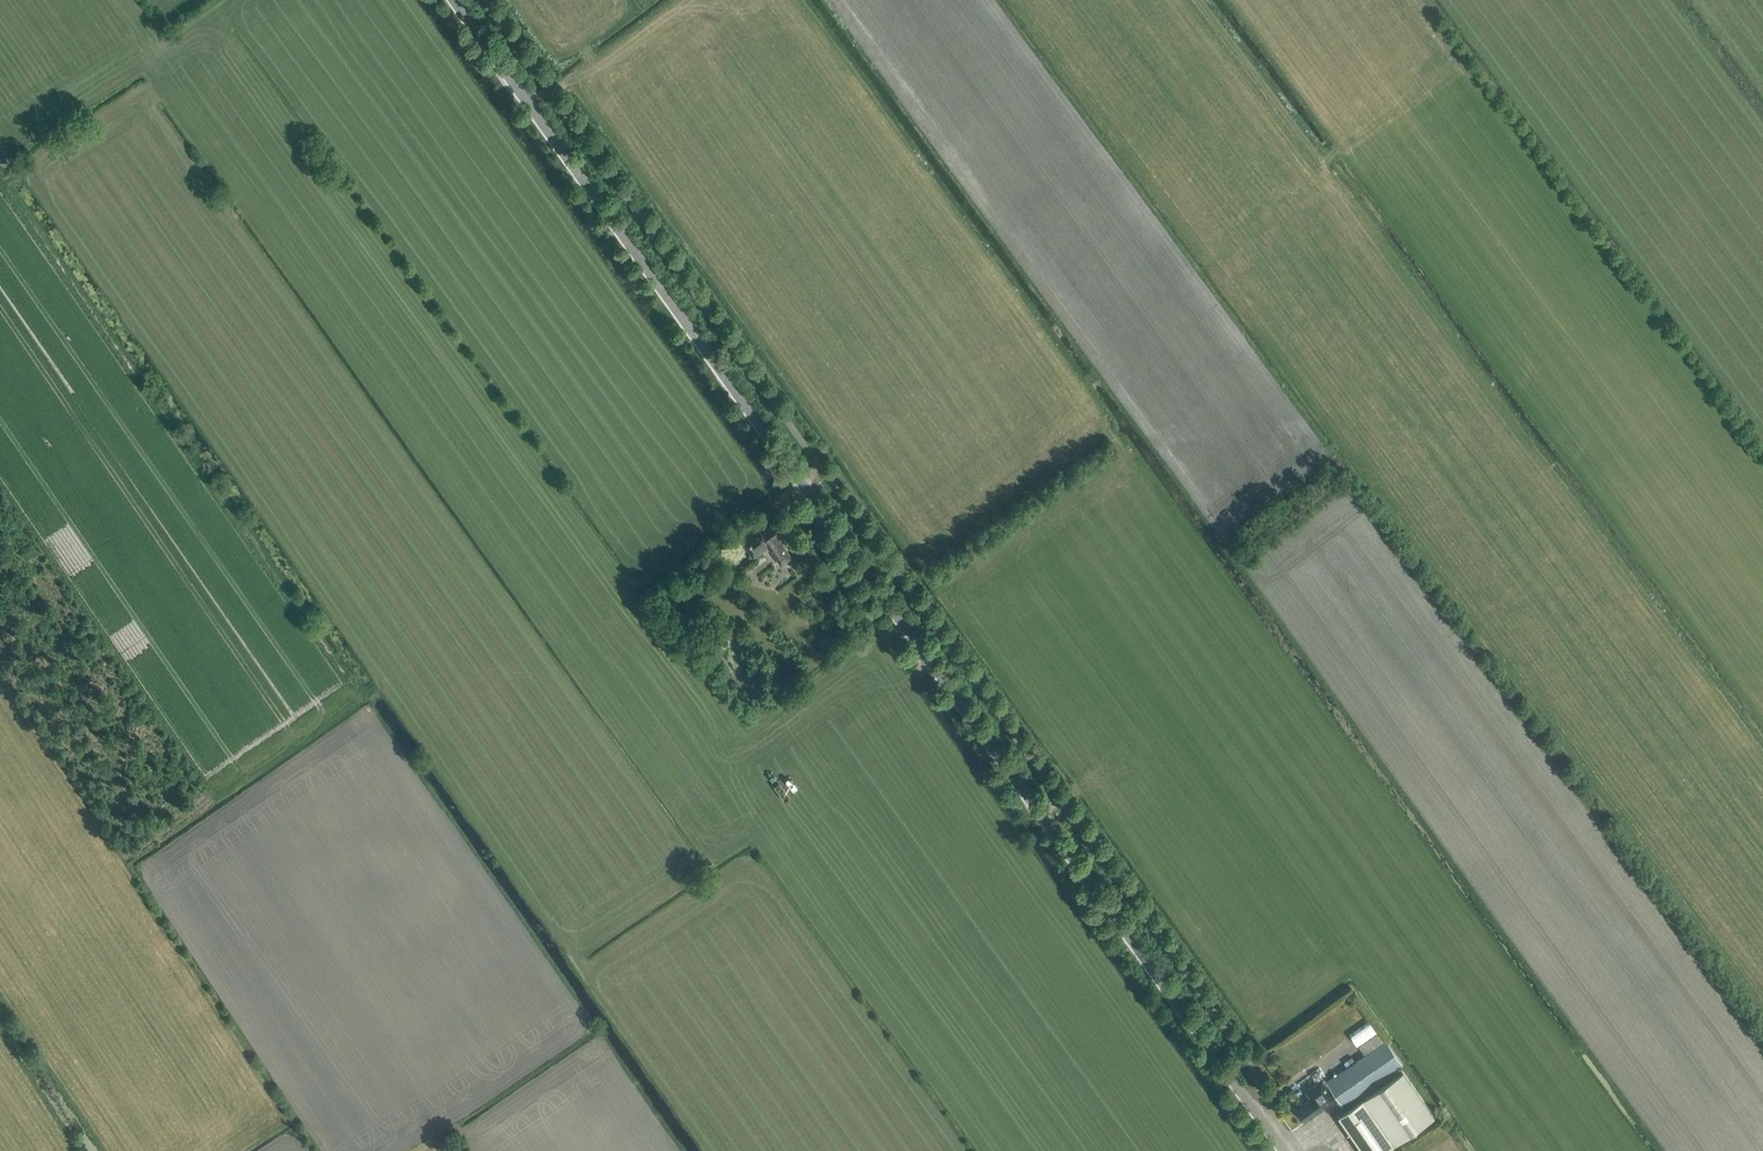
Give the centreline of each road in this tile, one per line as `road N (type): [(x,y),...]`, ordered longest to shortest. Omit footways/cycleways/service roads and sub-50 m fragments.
road 1 (tertiary): [(1283,1150),(453,0)]

